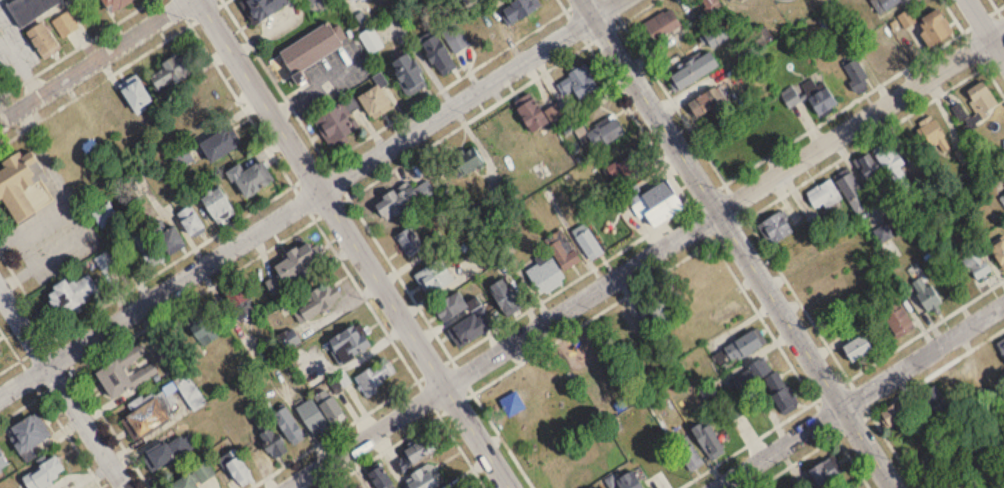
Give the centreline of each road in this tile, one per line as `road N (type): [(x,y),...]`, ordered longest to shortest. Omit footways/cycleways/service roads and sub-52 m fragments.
road 1 (residential): [(283,487),(1003,31)]
road 2 (residential): [(0,395),(617,0)]
road 3 (residential): [(583,0),(893,487)]
road 4 (residential): [(509,487),(199,0)]
road 5 (residential): [(714,487),(1003,303)]
road 6 (residential): [(0,290),(126,487)]
road 7 (residential): [(0,121),(186,0)]

